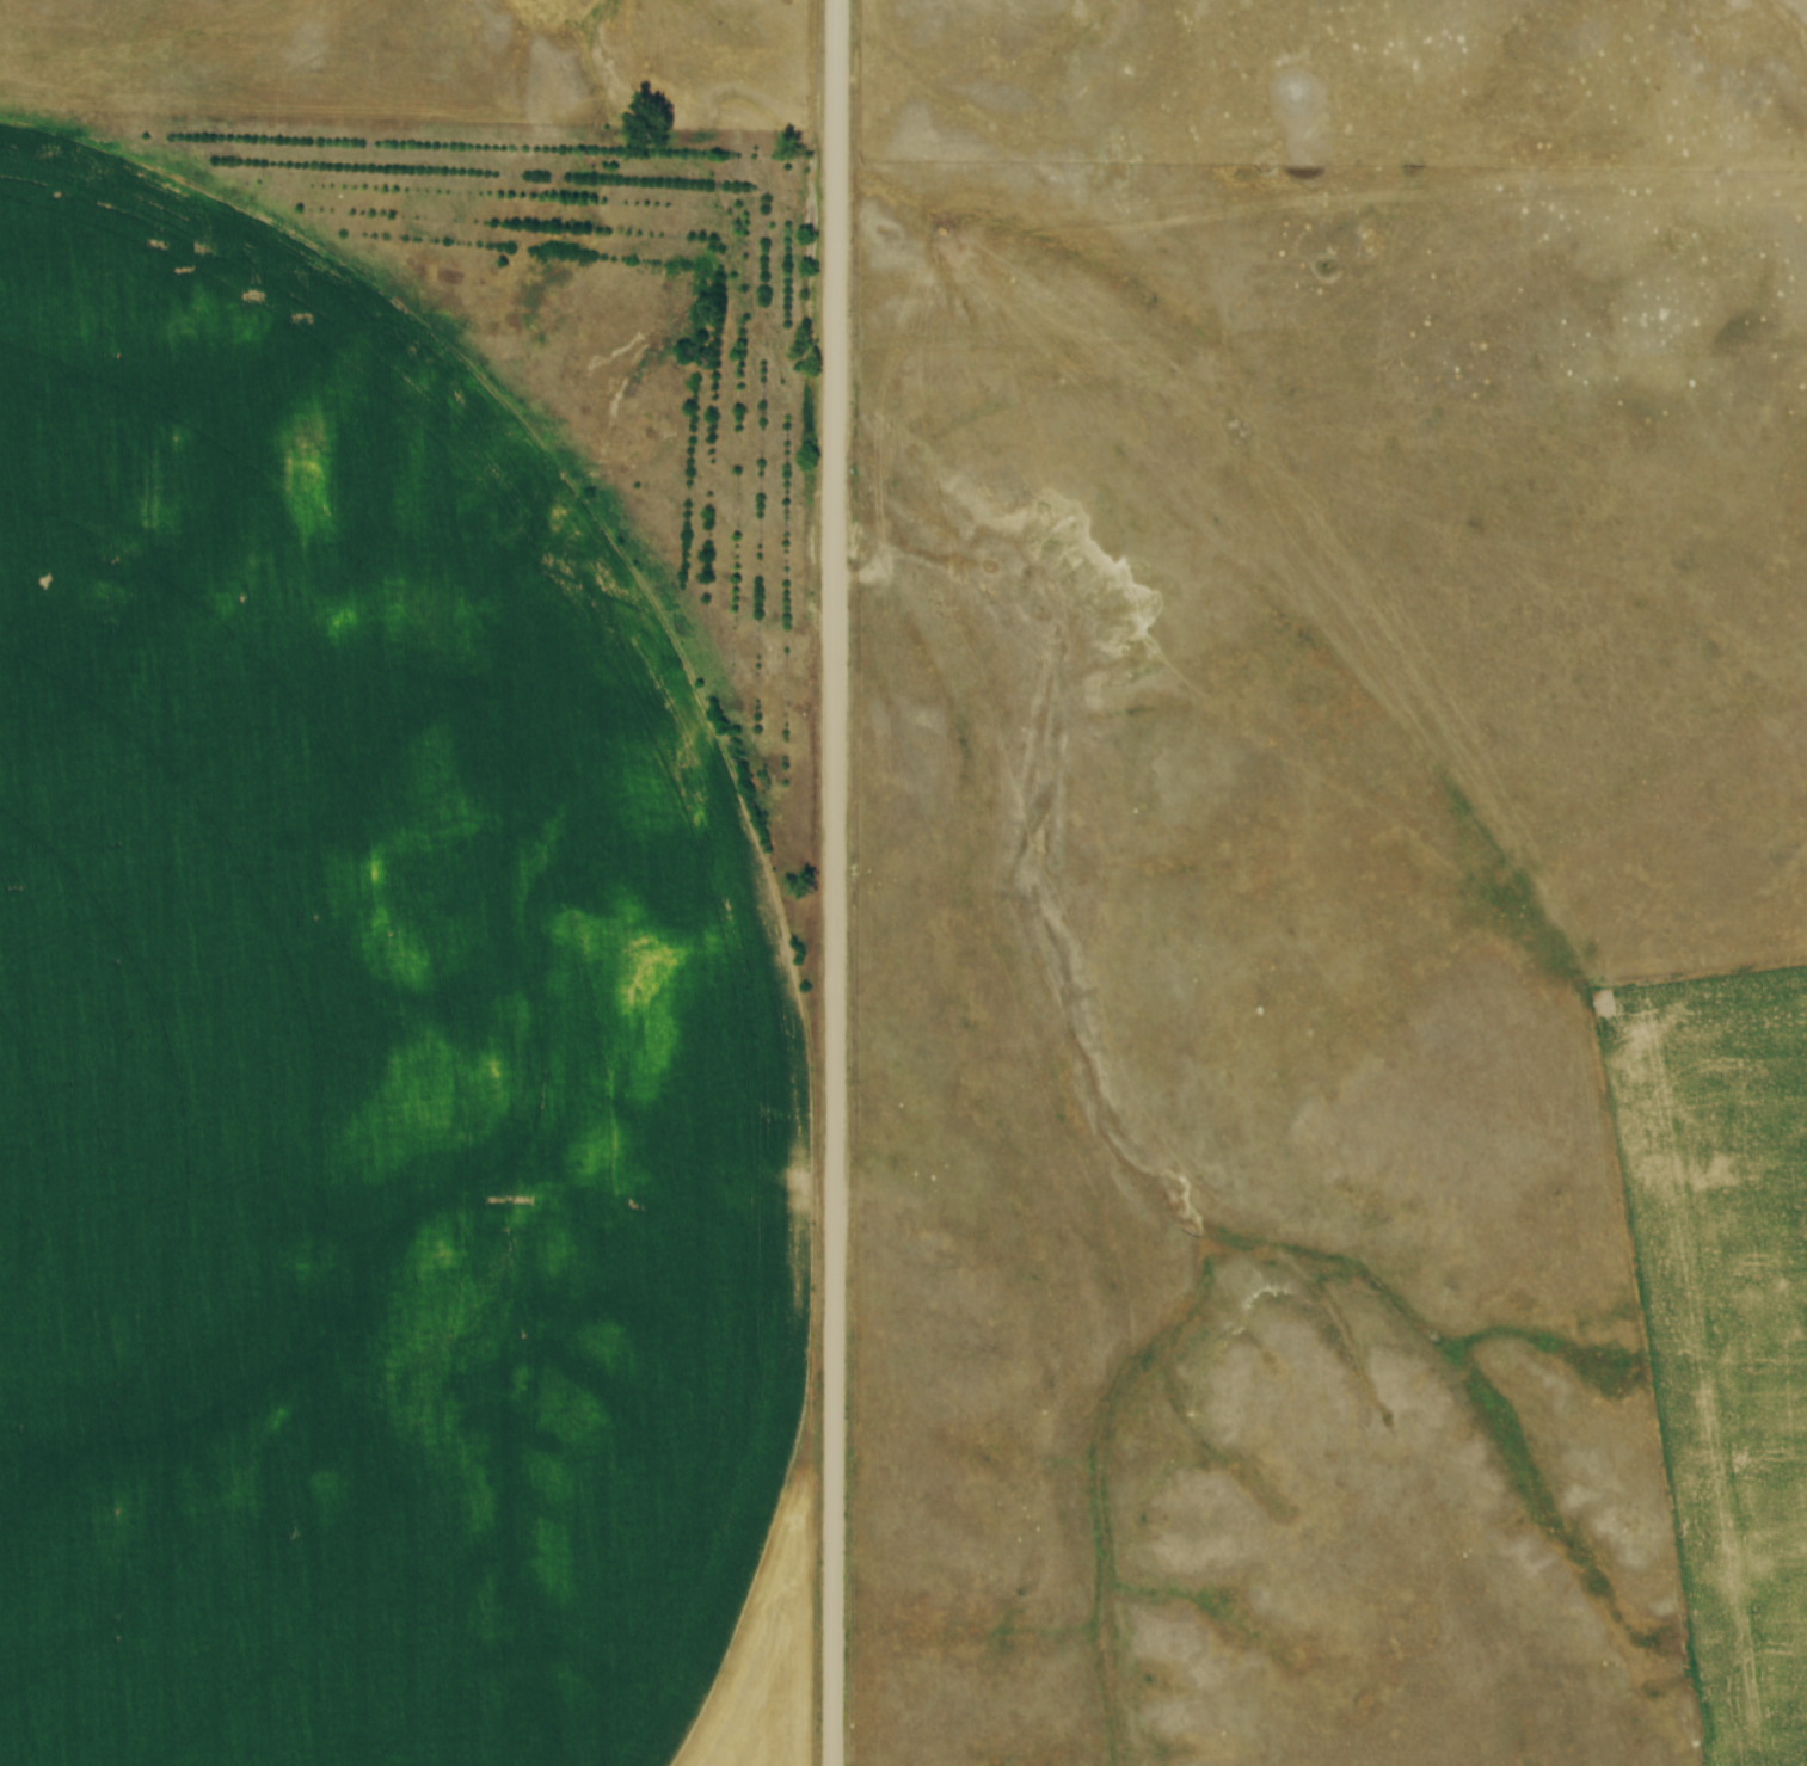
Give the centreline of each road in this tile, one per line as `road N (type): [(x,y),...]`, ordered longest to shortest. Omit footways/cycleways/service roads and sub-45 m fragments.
road 1 (tertiary): [(833,1765),(837,0)]

